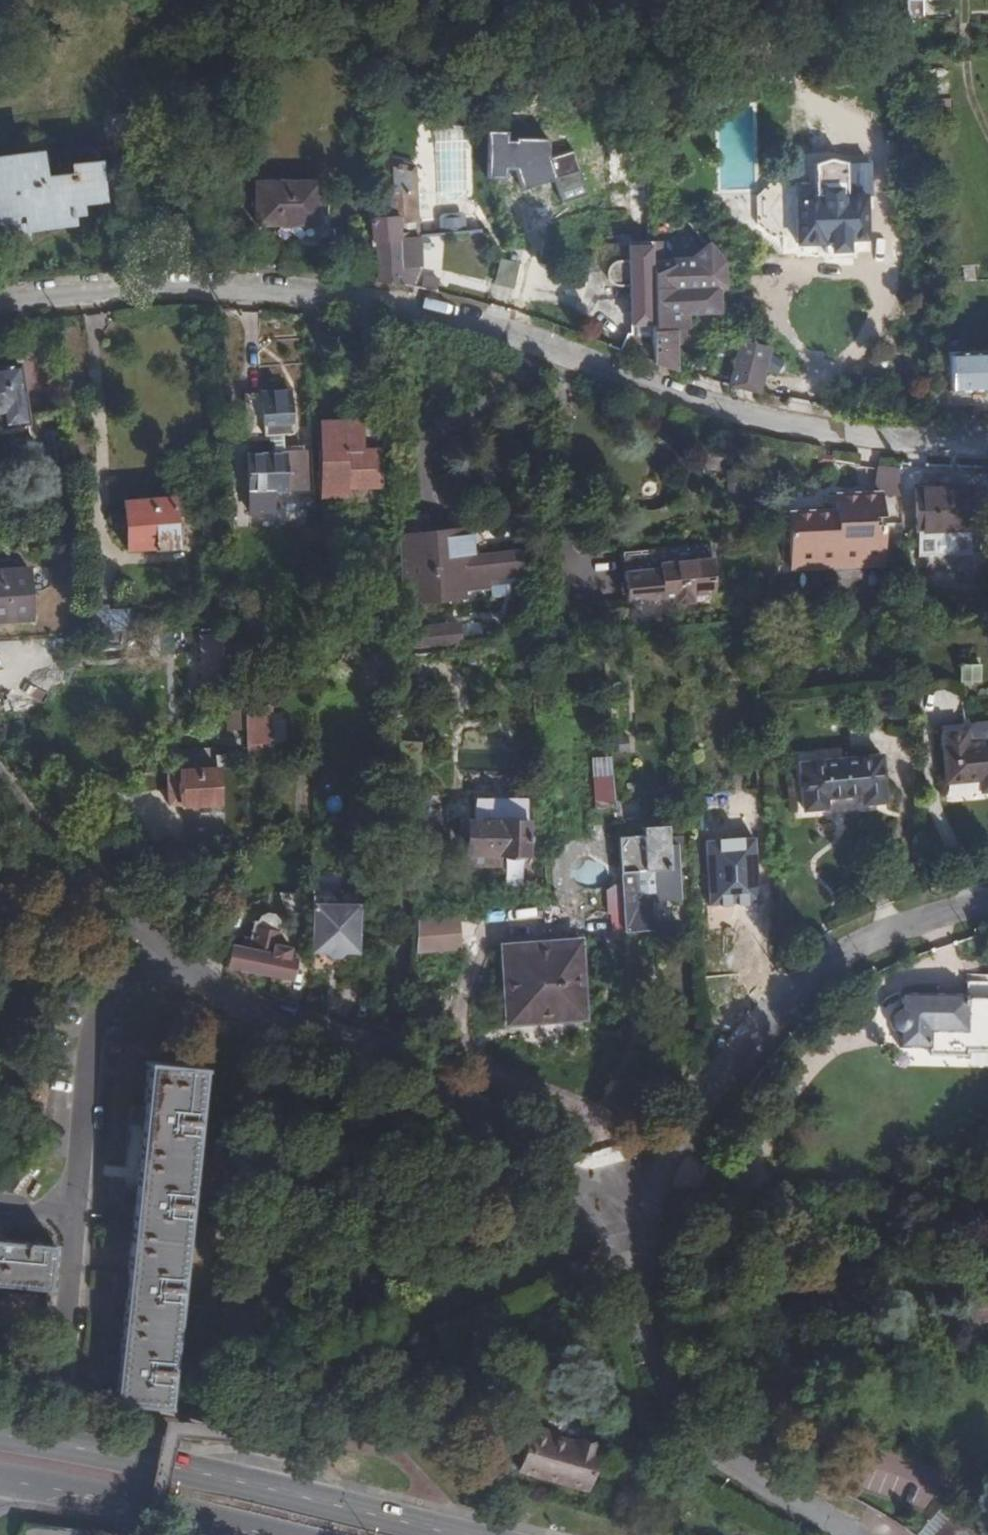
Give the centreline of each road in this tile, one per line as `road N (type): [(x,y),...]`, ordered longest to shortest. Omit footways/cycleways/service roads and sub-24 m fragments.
road 1 (residential): [(987,449),(865,443),(751,420),(395,310),(196,287),(0,306)]
road 2 (residential): [(153,948),(258,1013),(415,1068),(558,1180),(623,1218)]
road 3 (residential): [(987,901),(868,939),(816,966),(738,1045),(623,1218)]
road 4 (primary): [(462,1534),(171,1465),(0,1435)]
road 5 (residential): [(623,1218),(641,1356),(659,1412),(733,1468),(858,1534)]
road 6 (residential): [(0,1210),(70,1217),(91,1044),(121,978),(153,948)]
road 7 (primary): [(0,1480),(270,1534)]
road 8 (residential): [(0,777),(21,810),(153,948)]

